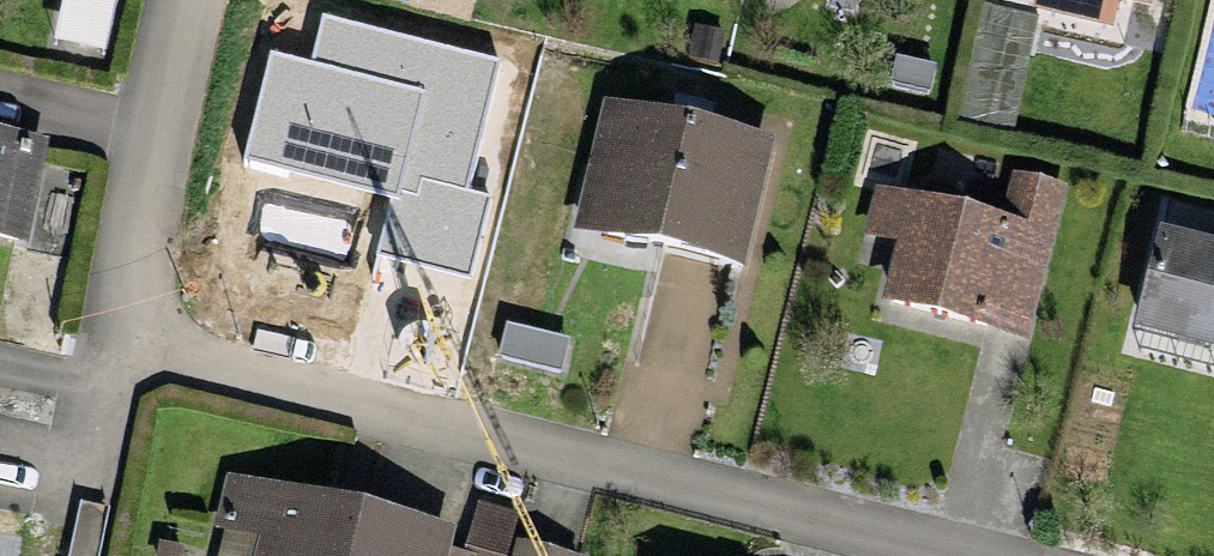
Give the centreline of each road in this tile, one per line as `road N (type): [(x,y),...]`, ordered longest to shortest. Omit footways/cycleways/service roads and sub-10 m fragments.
road 1 (residential): [(931,555),(159,365),(125,333),(184,0)]

